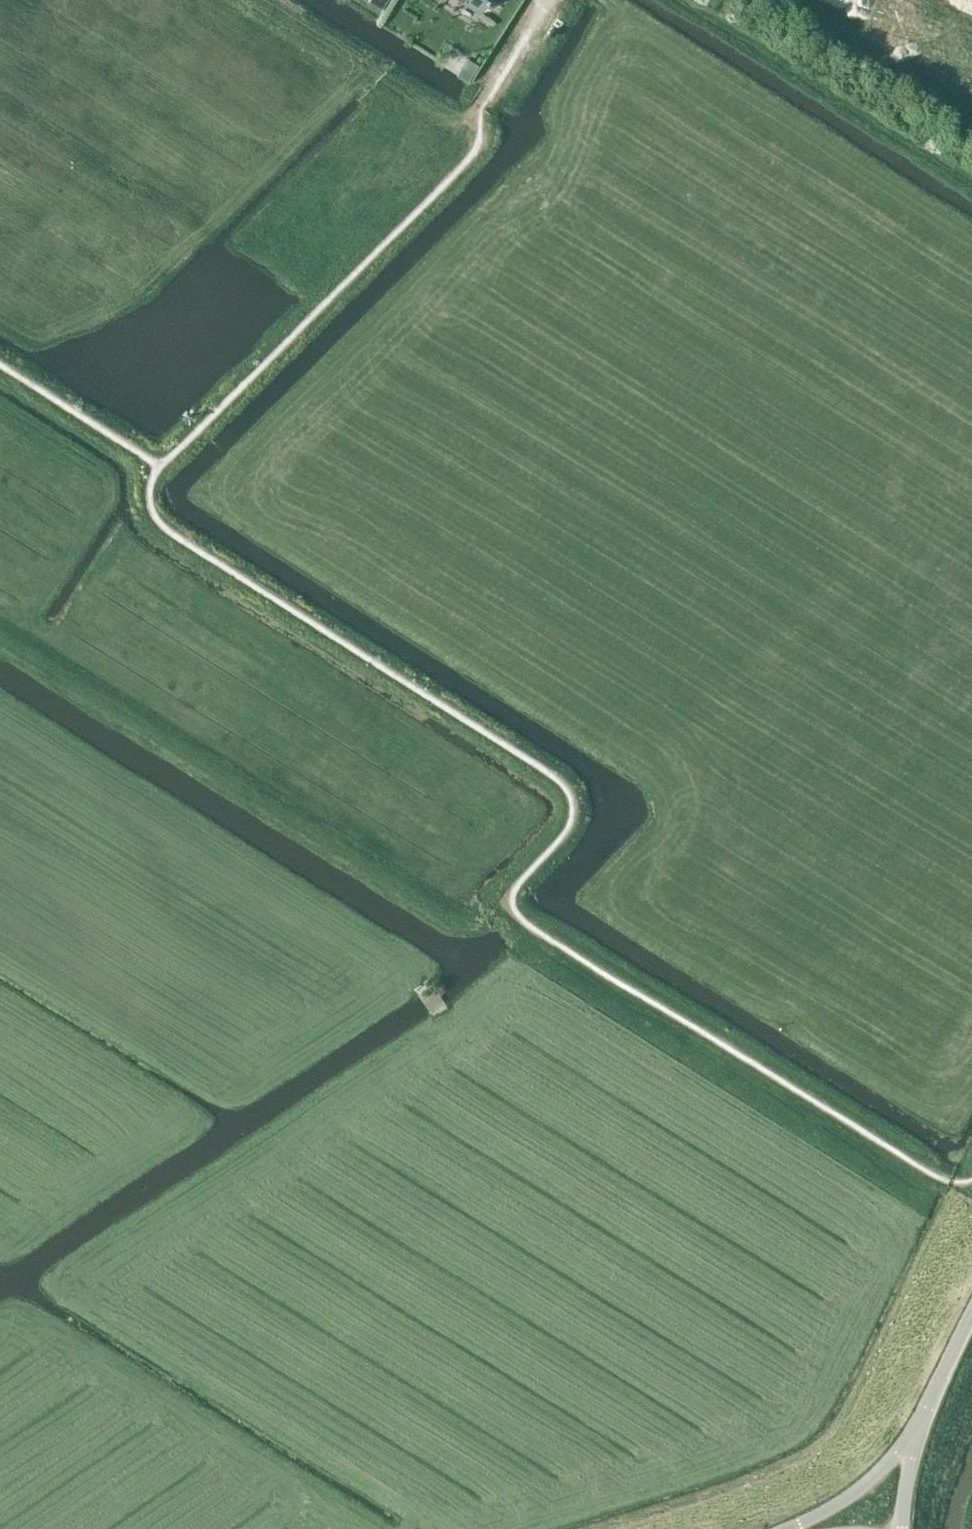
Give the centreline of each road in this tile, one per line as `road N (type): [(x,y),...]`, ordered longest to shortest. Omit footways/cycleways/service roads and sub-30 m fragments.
road 1 (unclassified): [(909,1448),(971,1314)]
road 2 (unclassified): [(799,1528),(909,1448)]

